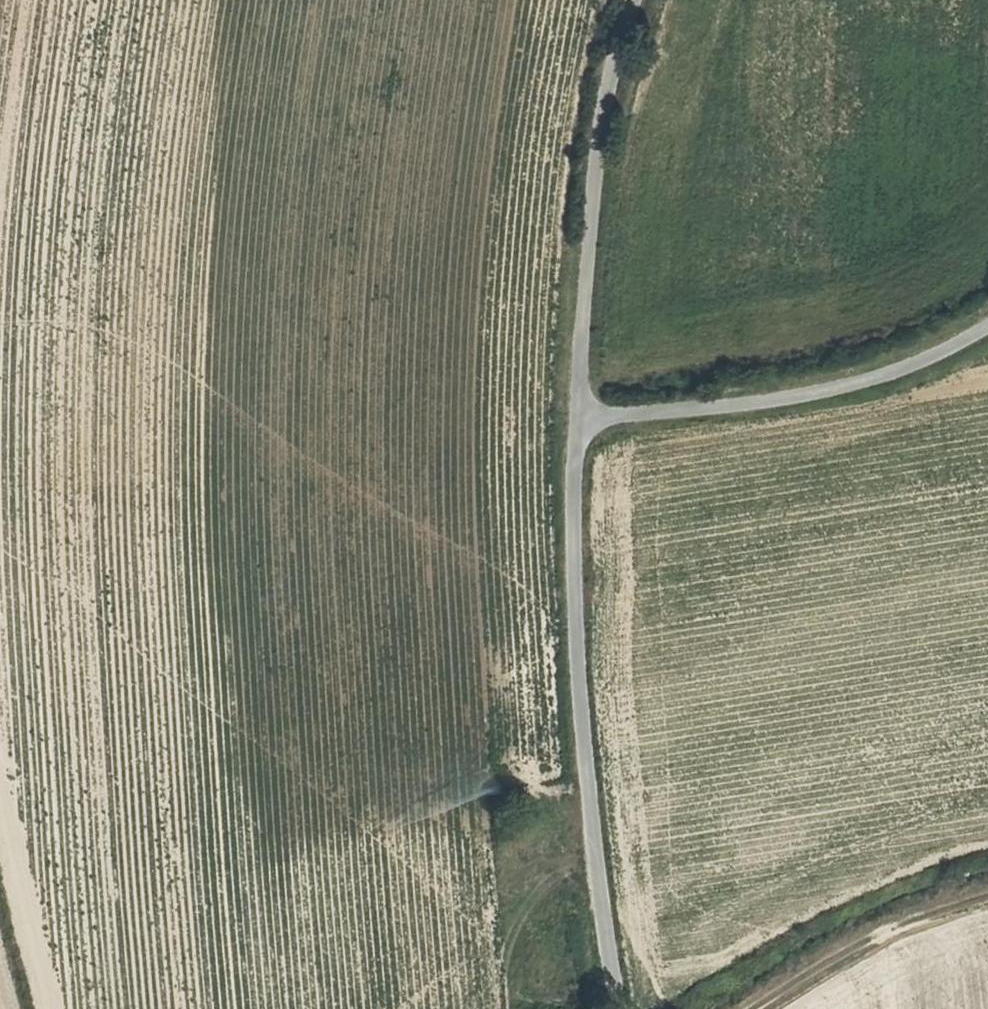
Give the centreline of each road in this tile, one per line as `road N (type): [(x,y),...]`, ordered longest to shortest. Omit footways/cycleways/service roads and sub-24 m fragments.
road 1 (unclassified): [(619,1008),(581,653),(584,416)]
road 2 (unclassified): [(584,416),(646,0)]
road 3 (unclassified): [(584,416),(848,386),(987,322)]

